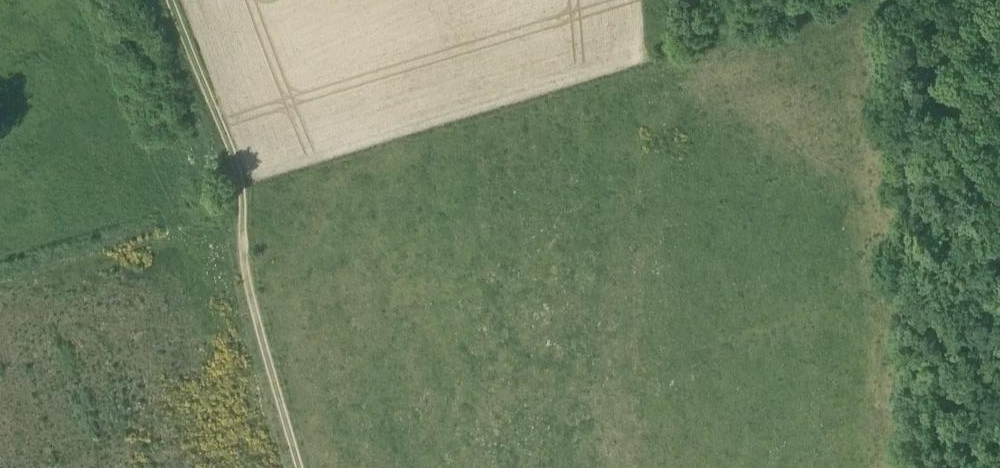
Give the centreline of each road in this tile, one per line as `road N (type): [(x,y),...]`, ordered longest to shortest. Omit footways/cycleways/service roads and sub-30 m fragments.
road 1 (track): [(298,467),(247,281),(235,170),(169,0)]
road 2 (track): [(926,0),(999,195)]

